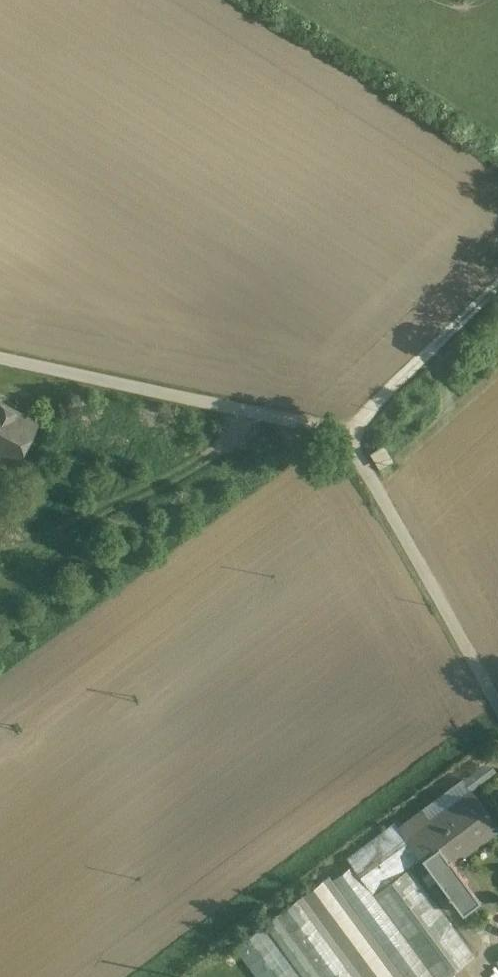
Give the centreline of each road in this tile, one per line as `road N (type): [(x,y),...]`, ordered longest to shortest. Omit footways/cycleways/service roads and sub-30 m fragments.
road 1 (unclassified): [(347,442),(319,428),(0,360)]
road 2 (unclassified): [(347,442),(497,708)]
road 3 (track): [(497,288),(374,403),(347,442)]

